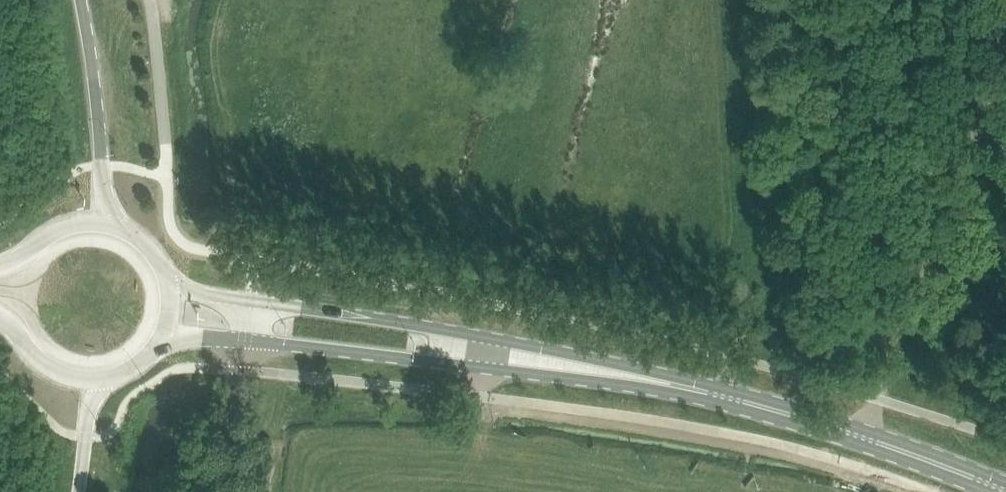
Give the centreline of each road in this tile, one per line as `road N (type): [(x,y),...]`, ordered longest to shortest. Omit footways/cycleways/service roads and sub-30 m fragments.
road 1 (primary): [(865,437),(838,419),(718,382),(599,356),(251,303)]
road 2 (primary): [(247,342),(715,403),(865,437)]
road 3 (track): [(1005,98),(878,394)]
road 4 (primary): [(106,228),(100,114),(82,0)]
road 5 (primary): [(1005,488),(865,437)]
road 6 (primary): [(0,311),(47,359),(100,375)]

